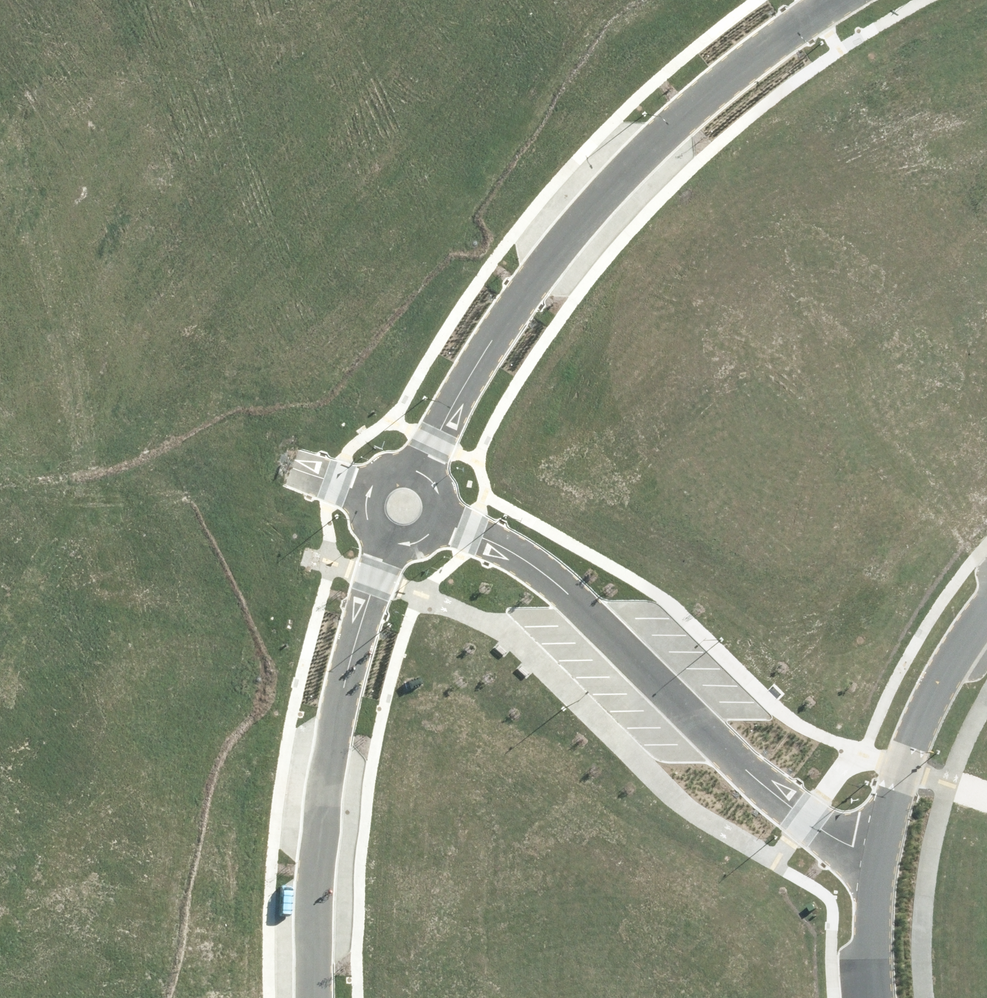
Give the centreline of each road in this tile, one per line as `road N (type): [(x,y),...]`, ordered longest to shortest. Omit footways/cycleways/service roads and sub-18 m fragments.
road 1 (residential): [(423,473),(508,313),(593,209),(683,117),(833,0)]
road 2 (unknown): [(591,555),(668,417),(849,212),(766,46)]
road 3 (residential): [(439,521),(487,536),(555,586),(791,820),(881,859)]
road 4 (residential): [(315,997),(309,915),(330,738),(368,579),(386,544)]
road 5 (unknown): [(31,997),(26,827),(34,739),(77,546)]
road 6 (unknown): [(934,615),(690,391)]
road 7 (residential): [(0,401),(199,439),(277,466)]
road 8 (unknown): [(576,997),(309,915)]
road 9 (unknown): [(849,212),(986,448)]
road 10 (residential): [(986,611),(903,769),(881,859)]
road 11 (residential): [(881,859),(873,997)]

